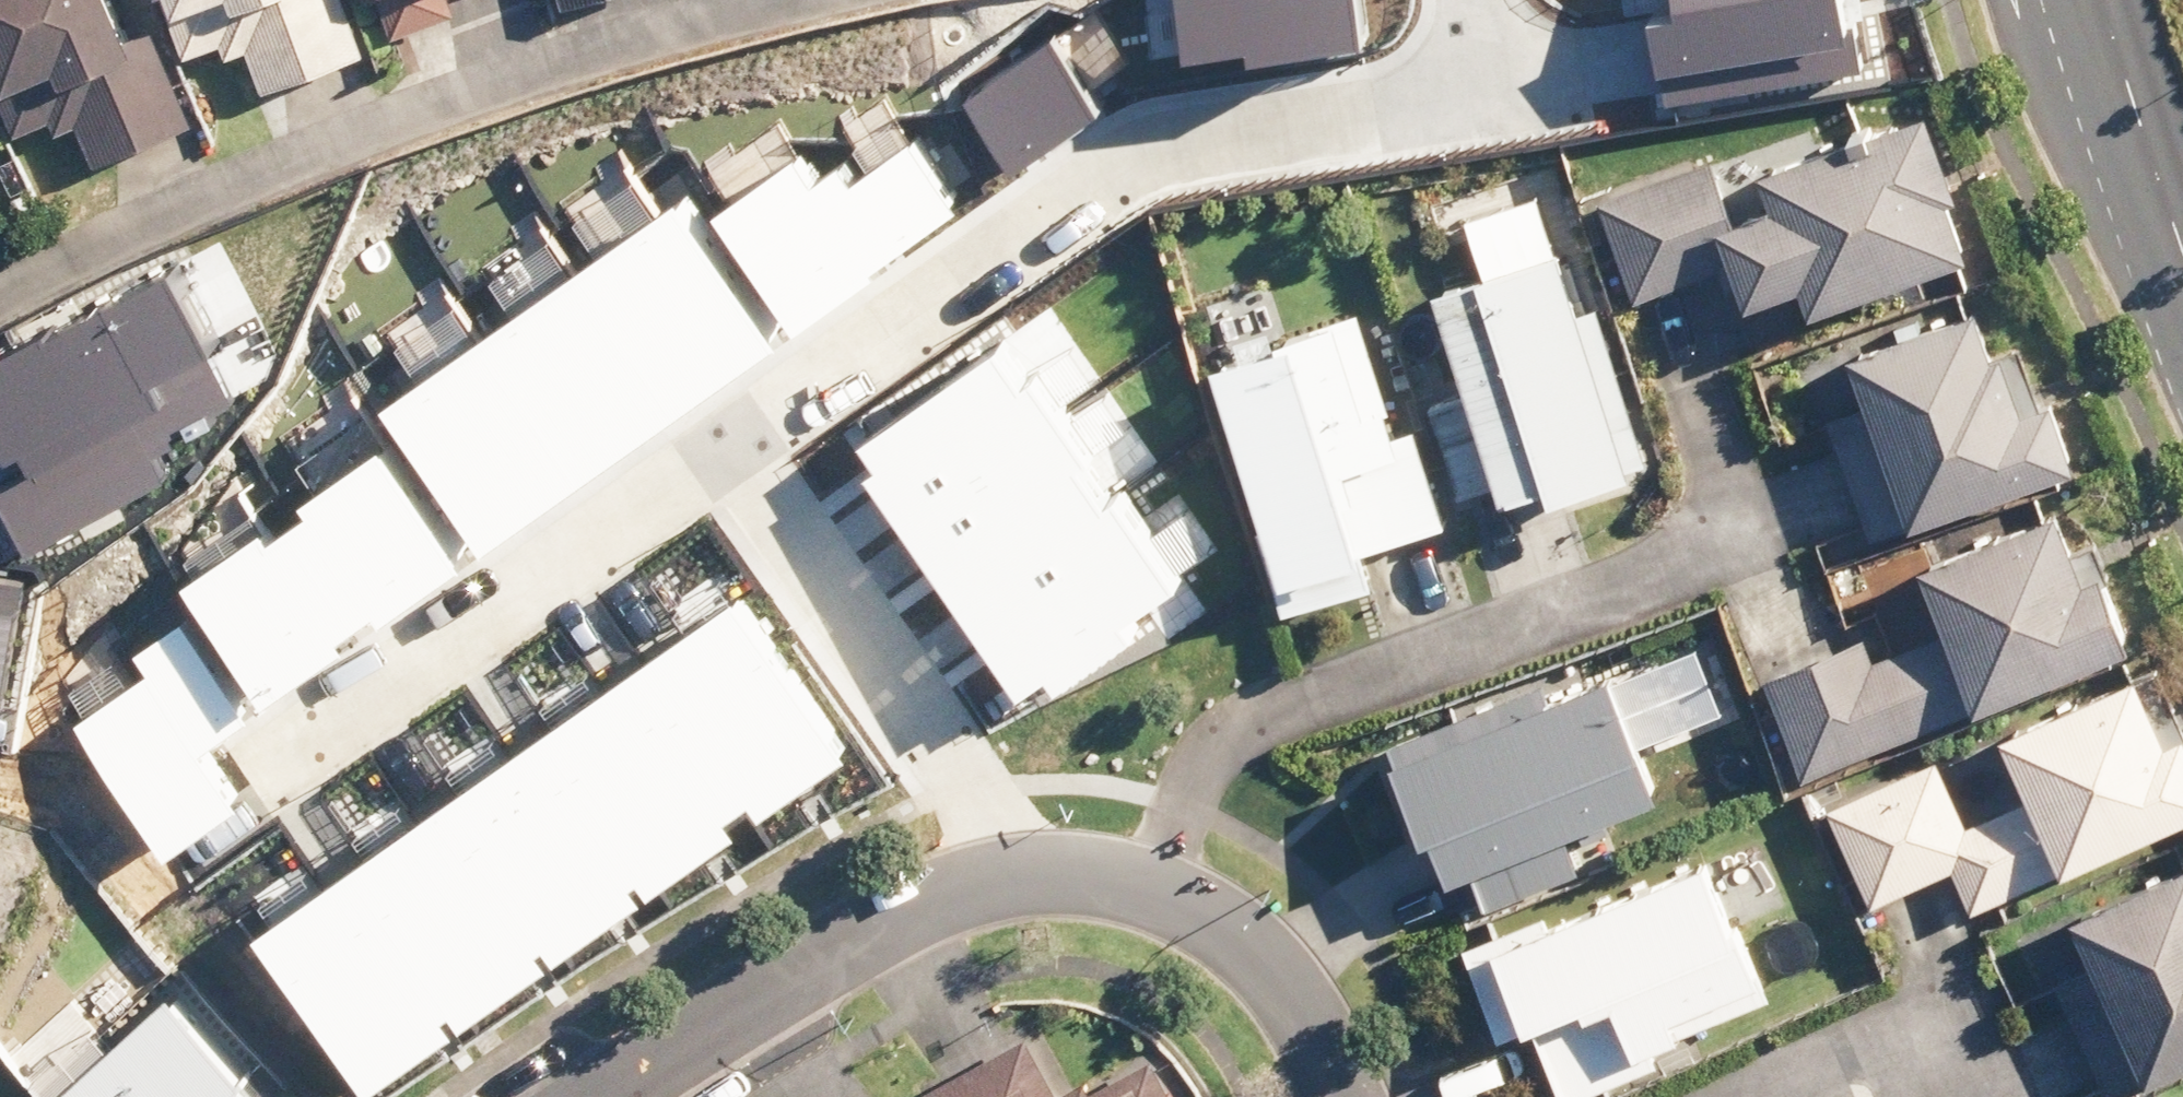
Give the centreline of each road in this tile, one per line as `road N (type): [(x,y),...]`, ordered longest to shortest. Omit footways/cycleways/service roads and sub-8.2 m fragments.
road 1 (residential): [(727,446),(1137,150),(1484,100)]
road 2 (residential): [(727,446),(288,749)]
road 3 (residential): [(1023,875),(768,490),(727,446)]
road 4 (residential): [(609,1096),(938,889),(1023,875)]
road 5 (residential): [(1023,875),(1106,879),(1262,938),(1344,1096)]
road 6 (secondary): [(2182,290),(2077,0)]
road 7 (residential): [(1979,974),(1705,1096)]

